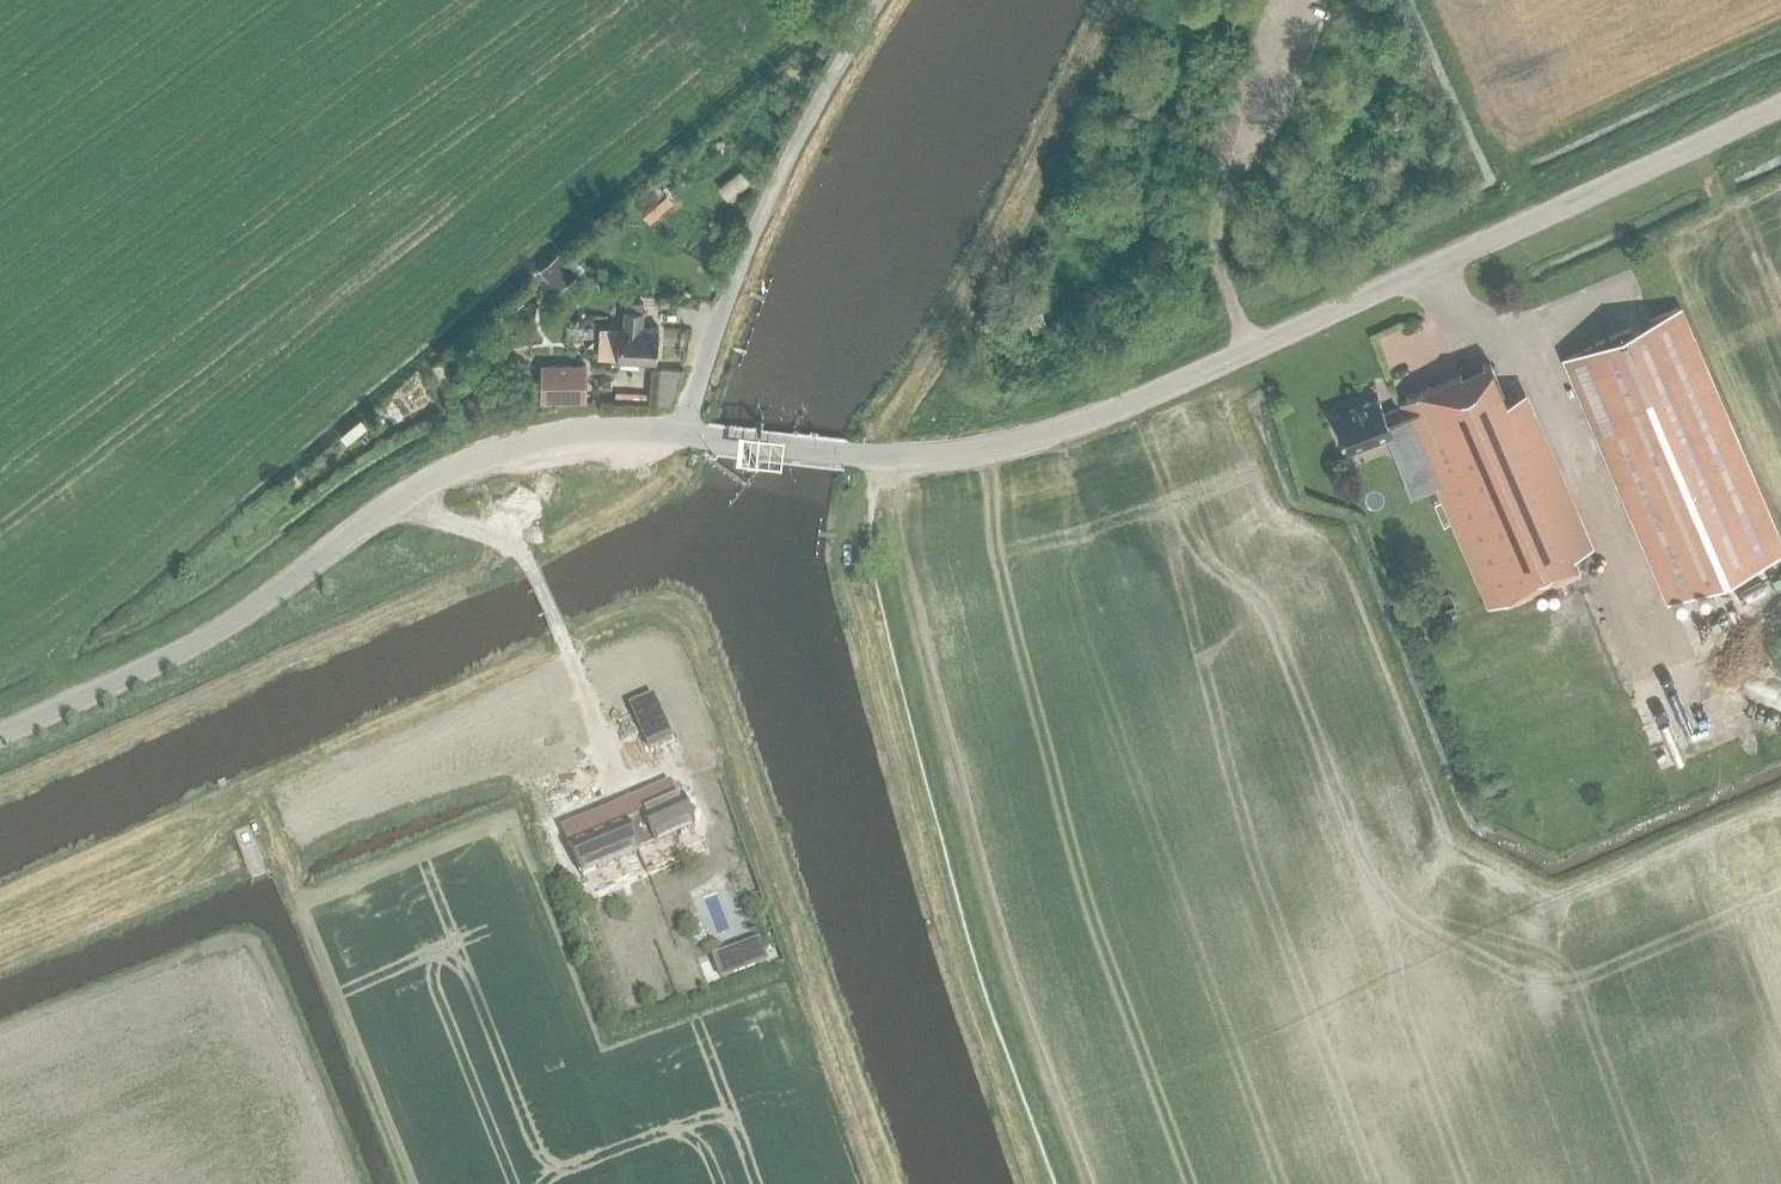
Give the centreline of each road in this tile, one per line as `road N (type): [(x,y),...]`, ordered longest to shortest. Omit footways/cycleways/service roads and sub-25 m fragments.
road 1 (tertiary): [(859,457),(982,452),(1091,421),(1780,107)]
road 2 (tertiary): [(0,734),(225,629),(452,471),(569,436),(683,433)]
road 3 (unclassified): [(683,433),(749,244),(881,0)]
road 4 (tertiary): [(859,457),(683,433)]

